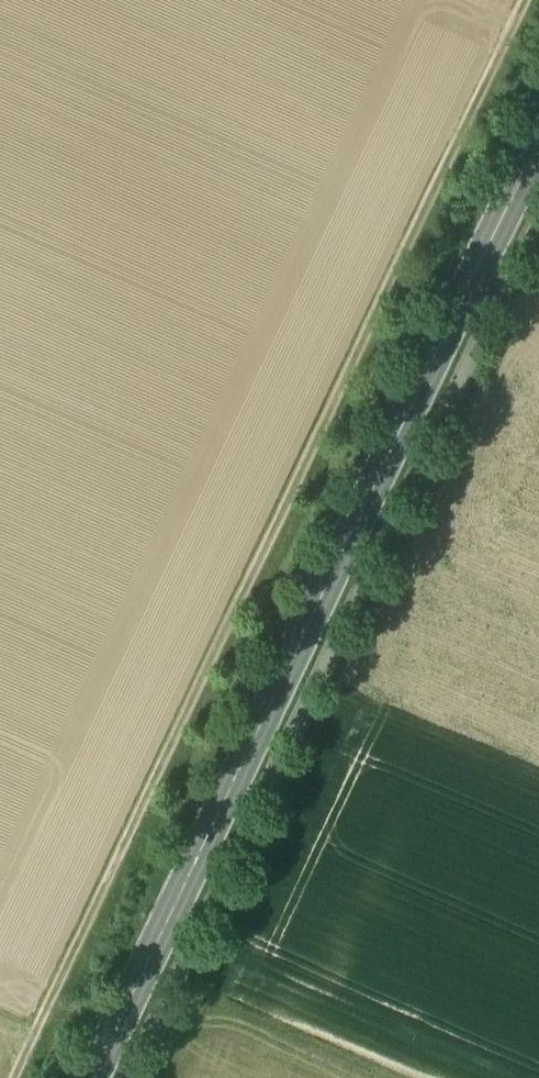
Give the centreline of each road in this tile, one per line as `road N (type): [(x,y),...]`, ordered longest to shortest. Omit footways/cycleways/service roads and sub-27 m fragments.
road 1 (track): [(519,0),(8,1077)]
road 2 (primary): [(108,1077),(538,170)]

